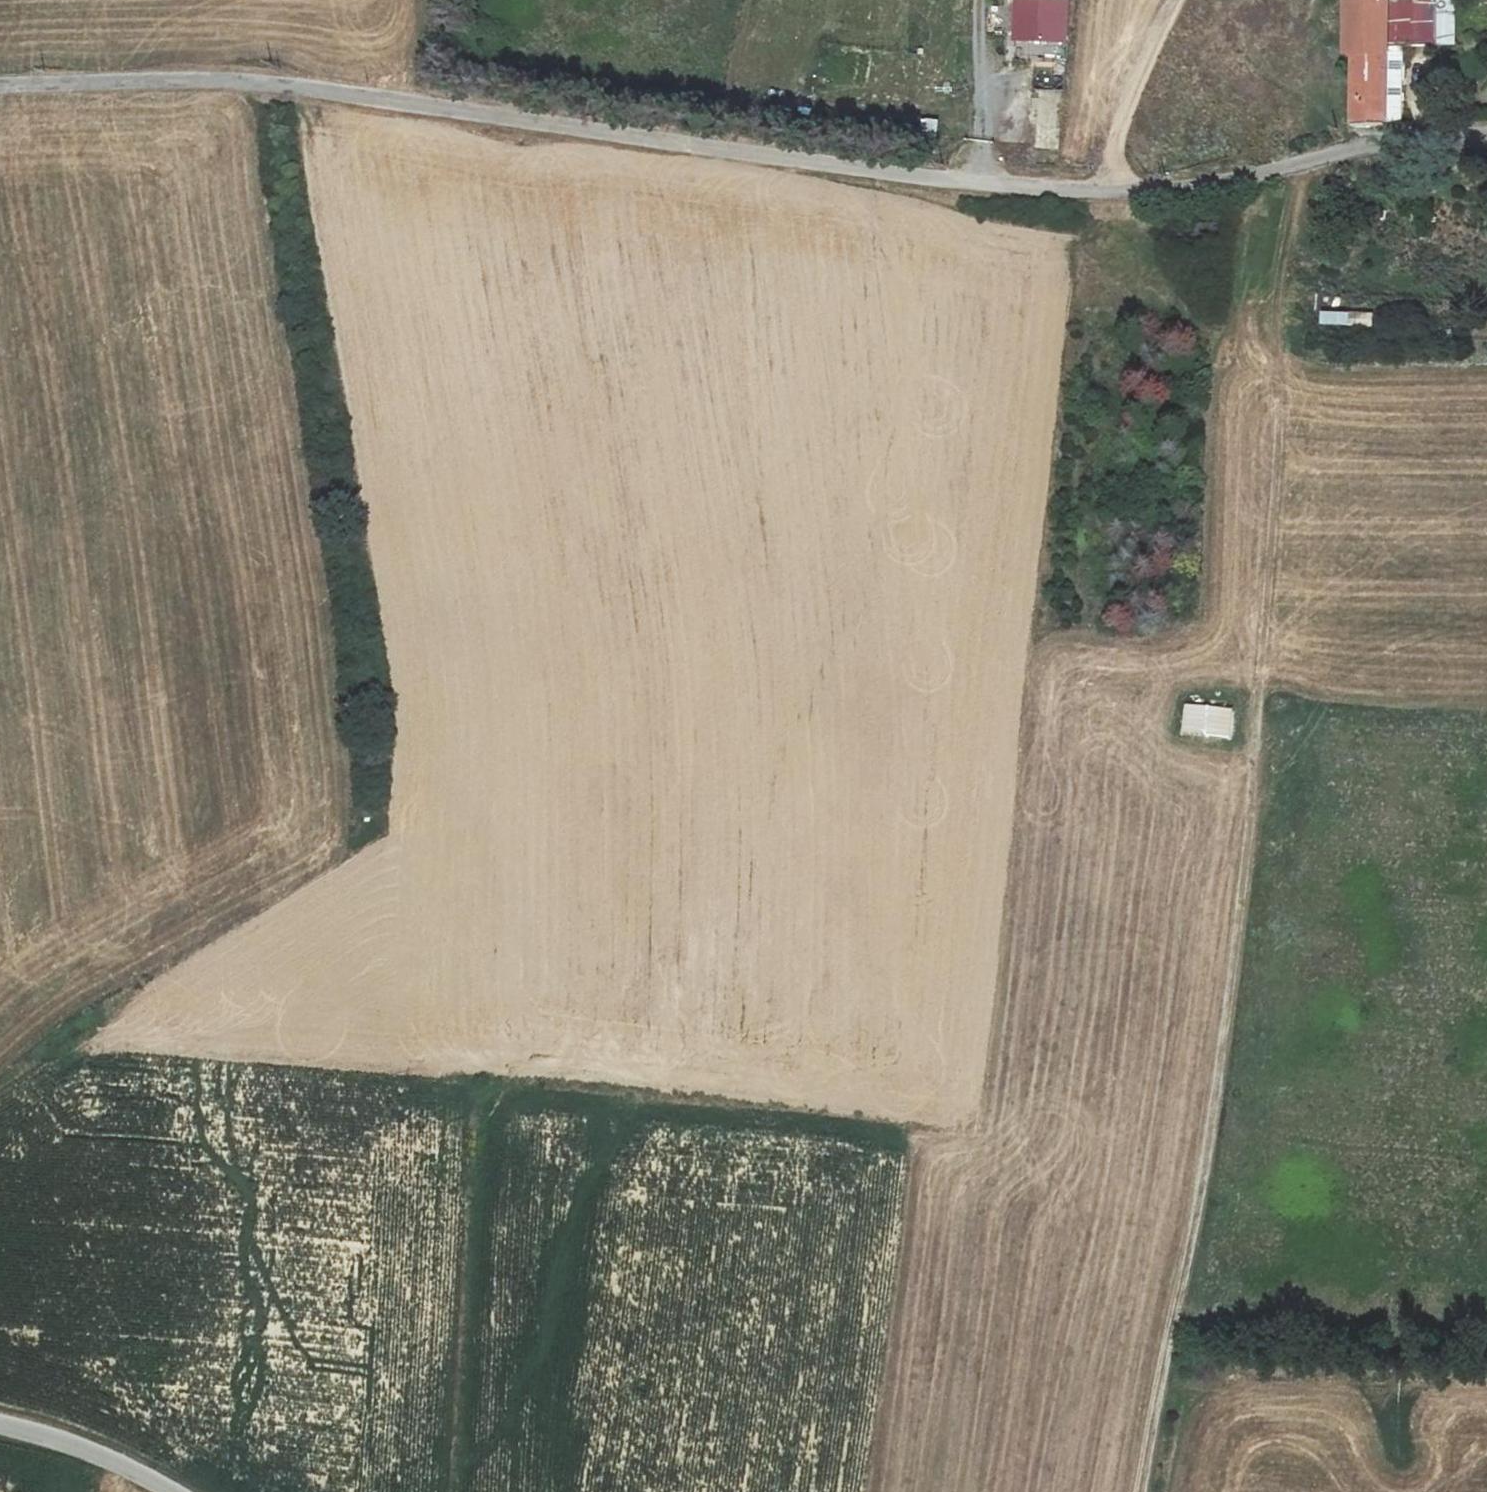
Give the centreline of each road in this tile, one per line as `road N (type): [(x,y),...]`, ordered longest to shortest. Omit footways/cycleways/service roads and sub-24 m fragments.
road 1 (unclassified): [(1486,130),(1418,133),(1298,165),(1133,185),(798,158),(254,77),(0,83)]
road 2 (track): [(1298,165),(1258,718),(1191,1211),(1140,1491)]
road 3 (unclassified): [(0,1423),(65,1442),(173,1491)]

